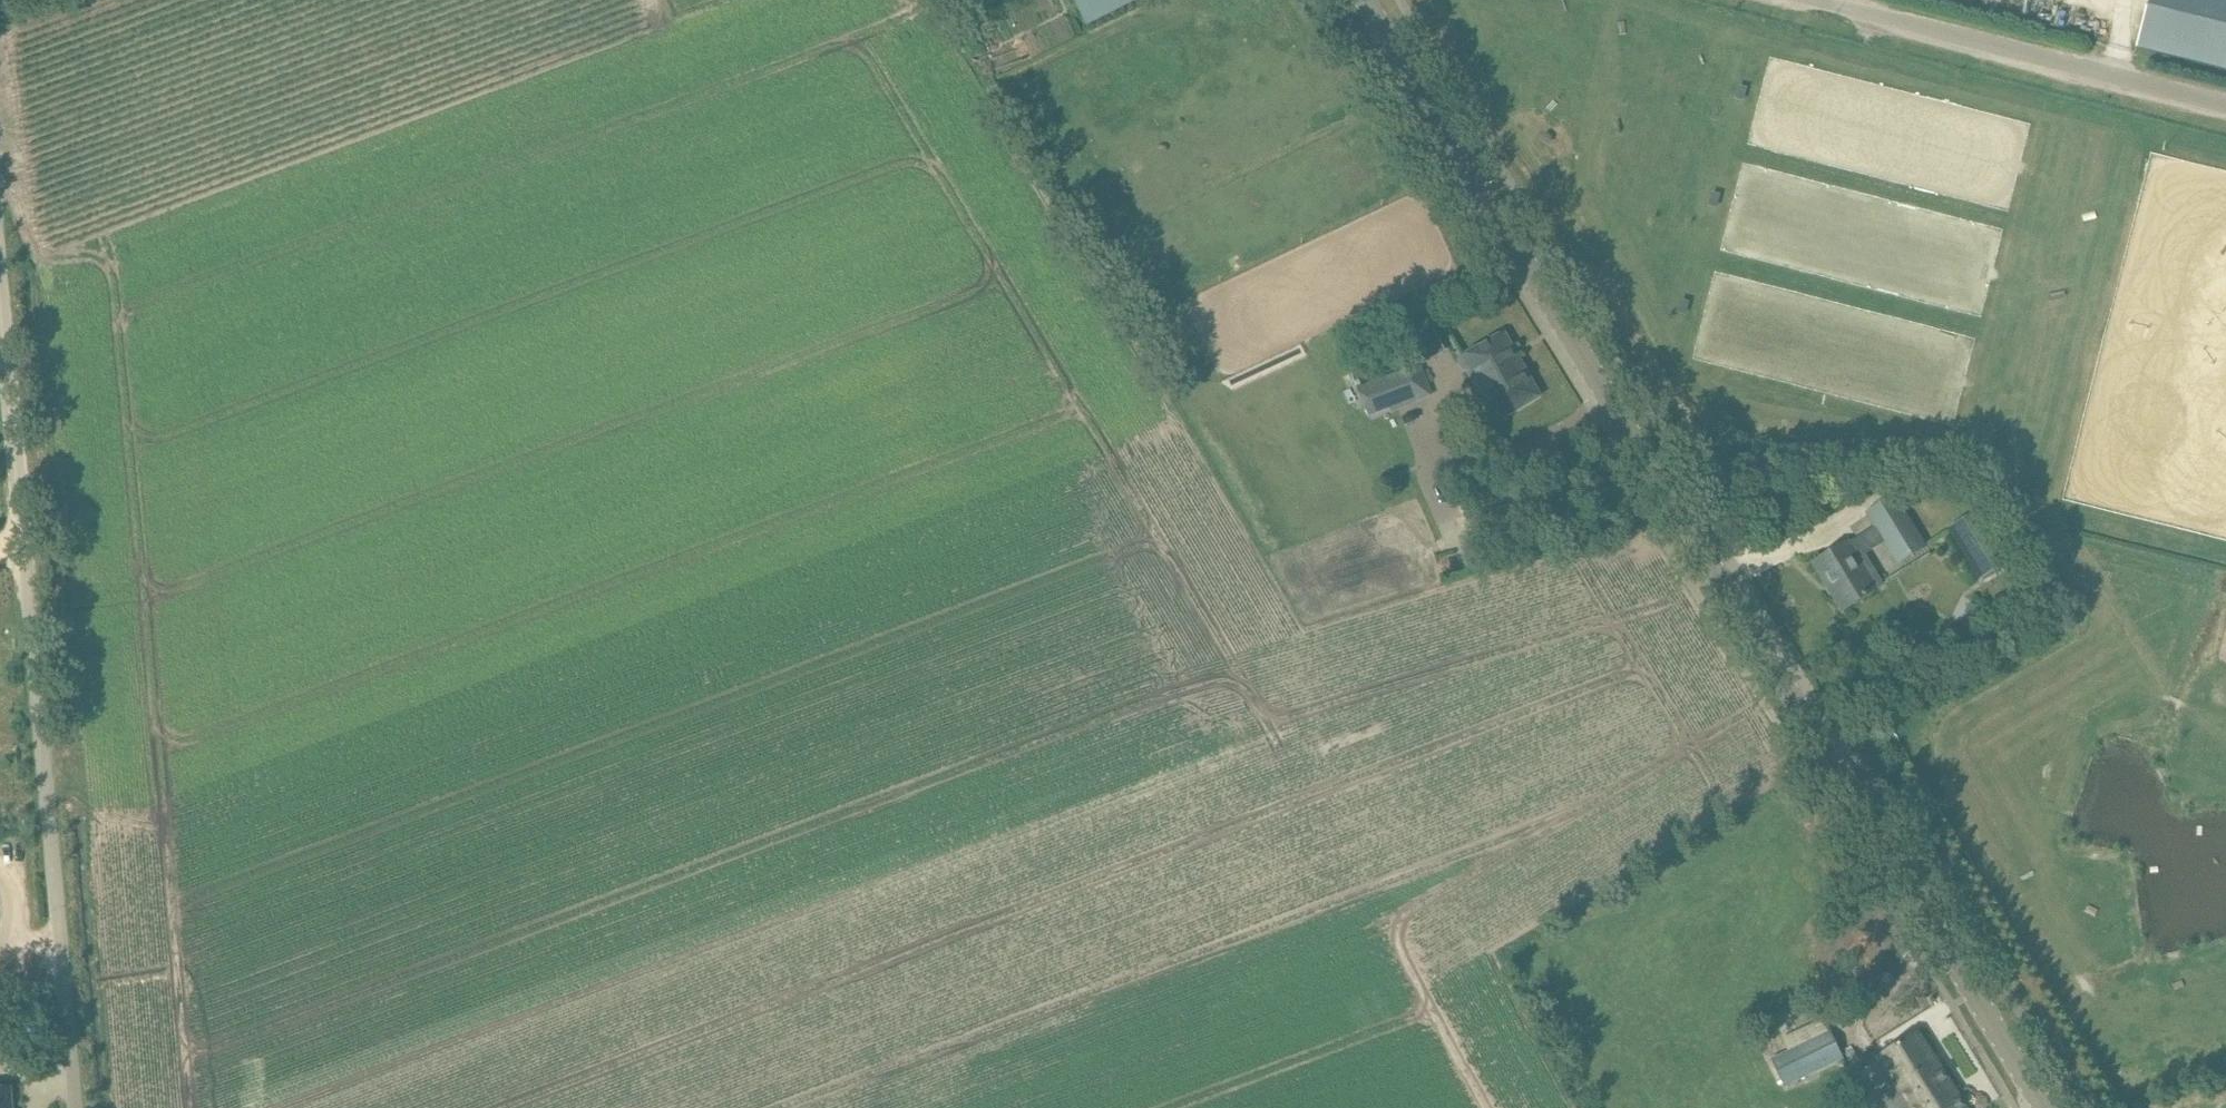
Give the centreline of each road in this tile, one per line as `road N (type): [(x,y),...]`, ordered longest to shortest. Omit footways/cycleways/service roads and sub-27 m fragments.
road 1 (tertiary): [(2046,1107),(1365,0)]
road 2 (unclassified): [(75,1107),(0,284)]
road 3 (unclassified): [(2225,106),(1831,3)]

